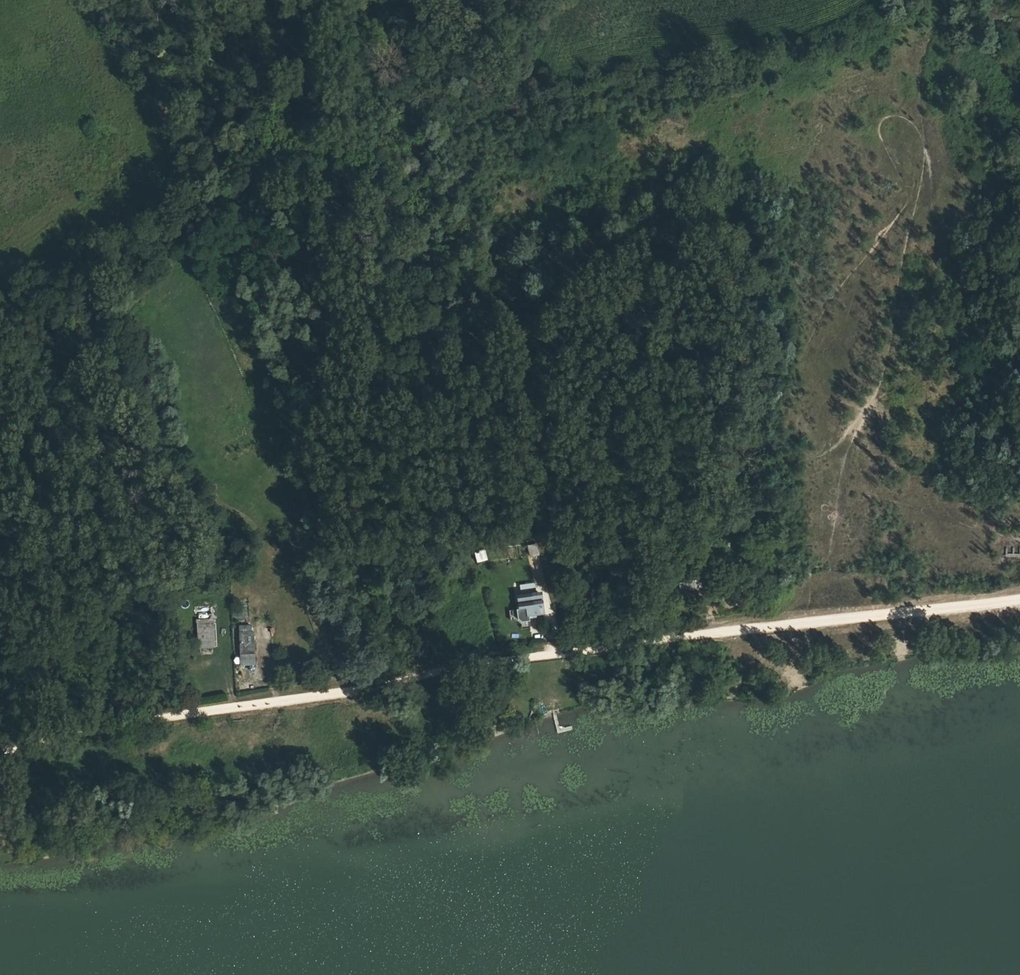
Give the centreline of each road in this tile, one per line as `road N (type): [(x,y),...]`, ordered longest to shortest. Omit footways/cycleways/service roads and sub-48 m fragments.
road 1 (track): [(0,757),(99,728),(448,672),(1019,601)]

